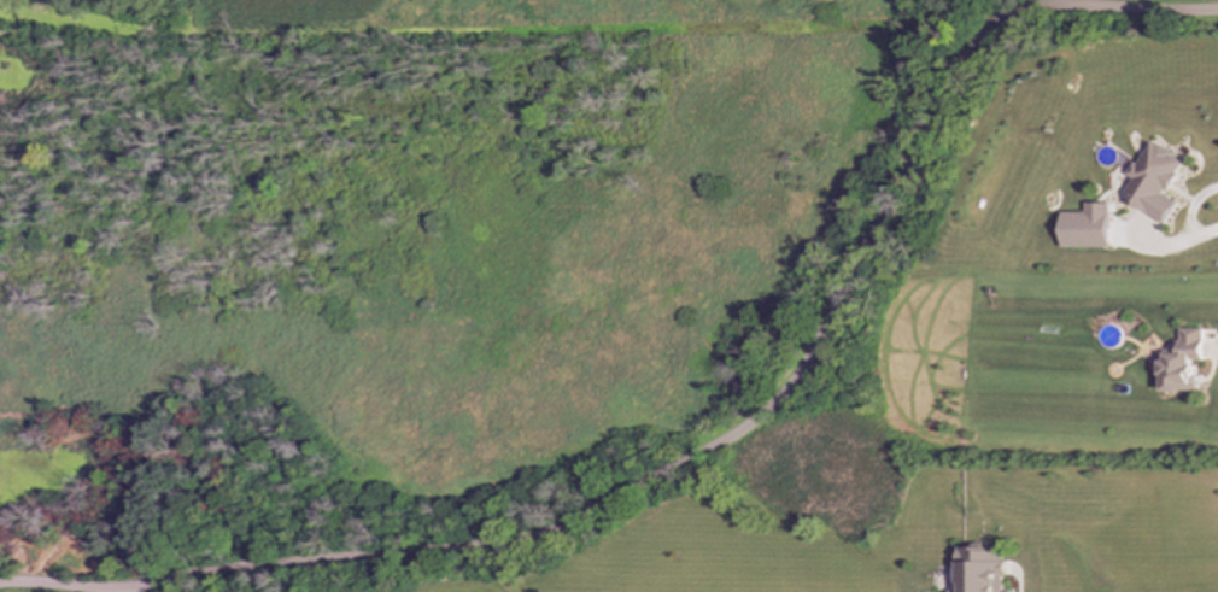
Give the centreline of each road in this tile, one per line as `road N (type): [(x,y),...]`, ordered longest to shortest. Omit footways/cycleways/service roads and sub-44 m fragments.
road 1 (residential): [(1217,11),(1036,7),(985,30),(771,406),(728,438),(543,537),(230,570),(117,591),(0,585)]

